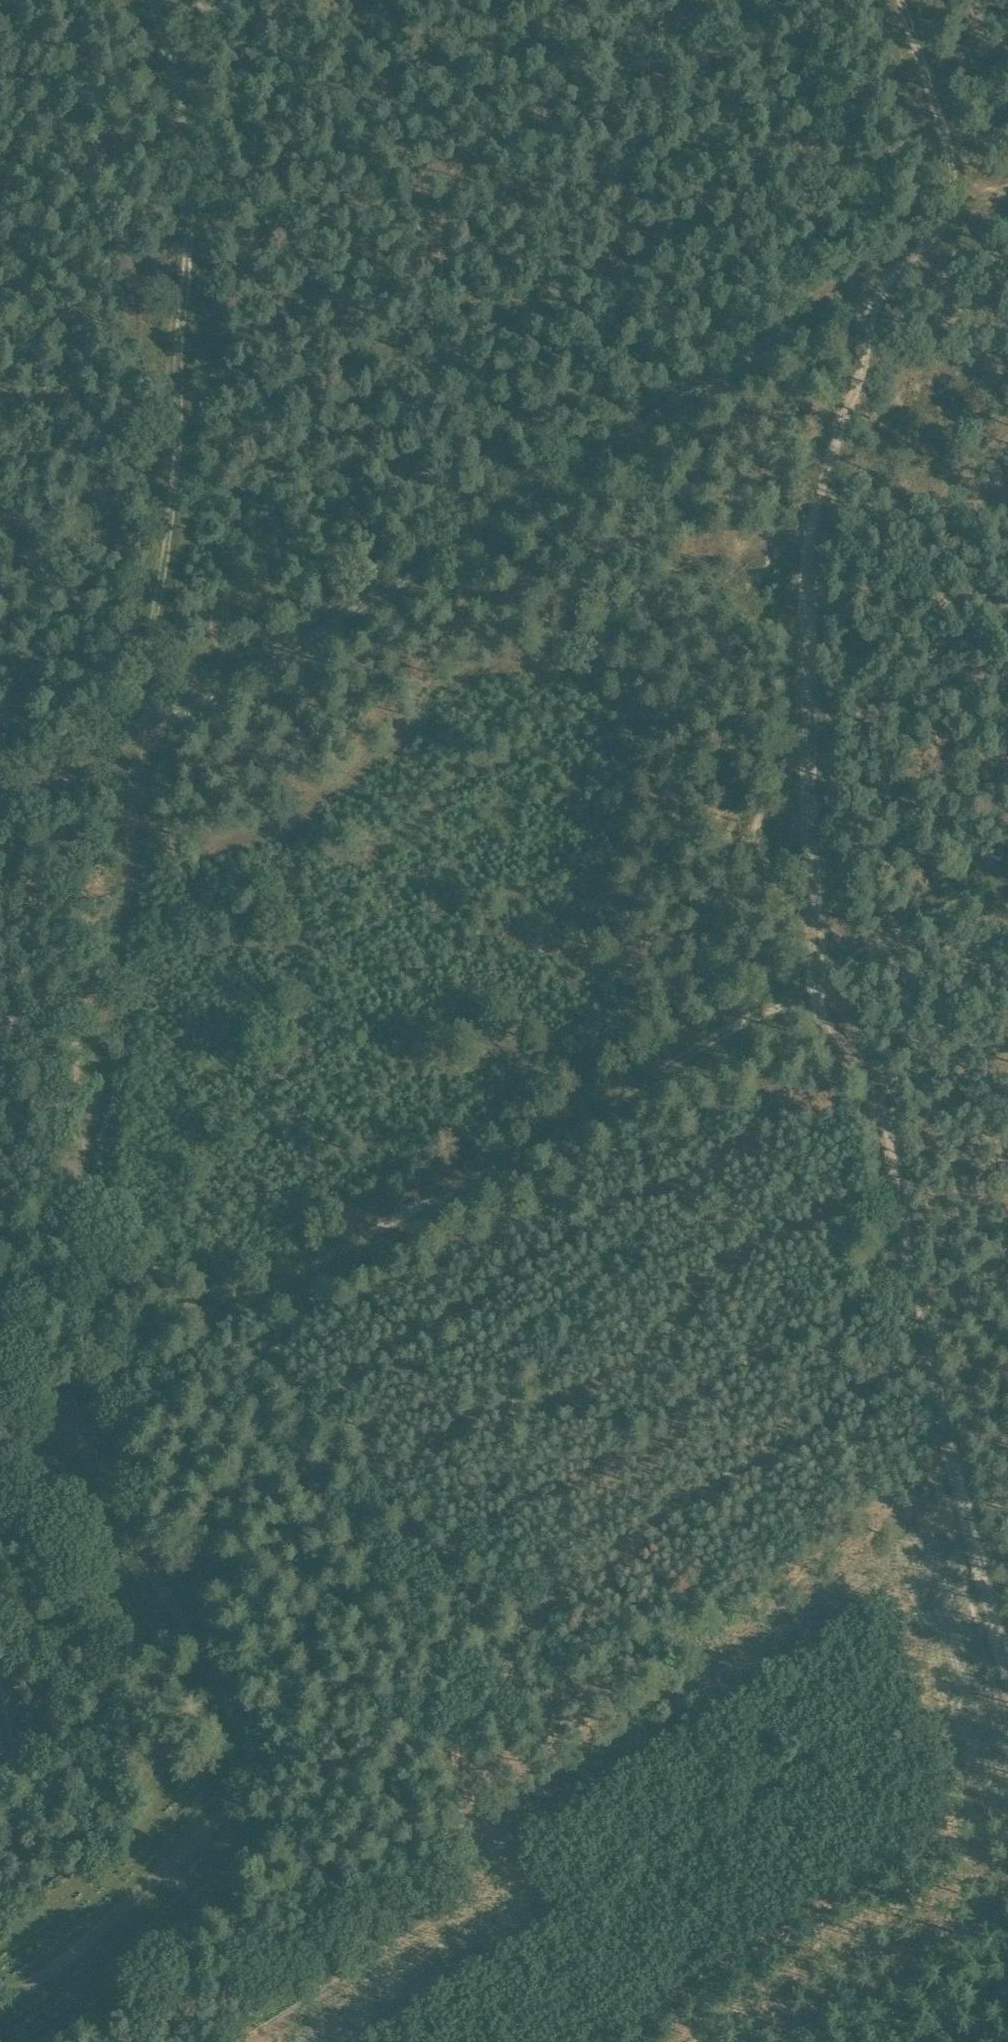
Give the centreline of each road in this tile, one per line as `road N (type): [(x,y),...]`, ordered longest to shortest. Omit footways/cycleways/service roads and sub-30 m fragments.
road 1 (track): [(1007,201),(853,303),(0,819)]
road 2 (track): [(244,2040),(469,1899),(462,1672),(452,1627),(206,1327)]
road 3 (track): [(1007,870),(206,1327)]
road 4 (track): [(818,980),(828,1016),(886,1115),(921,1336),(1007,1685)]
road 5 (track): [(818,980),(822,861),(806,593),(811,529),(886,280)]
road 6 (track): [(82,1181),(132,737)]
road 7 (track): [(206,1327),(0,1083)]
road 8 (track): [(902,0),(948,142),(952,185),(931,250)]

